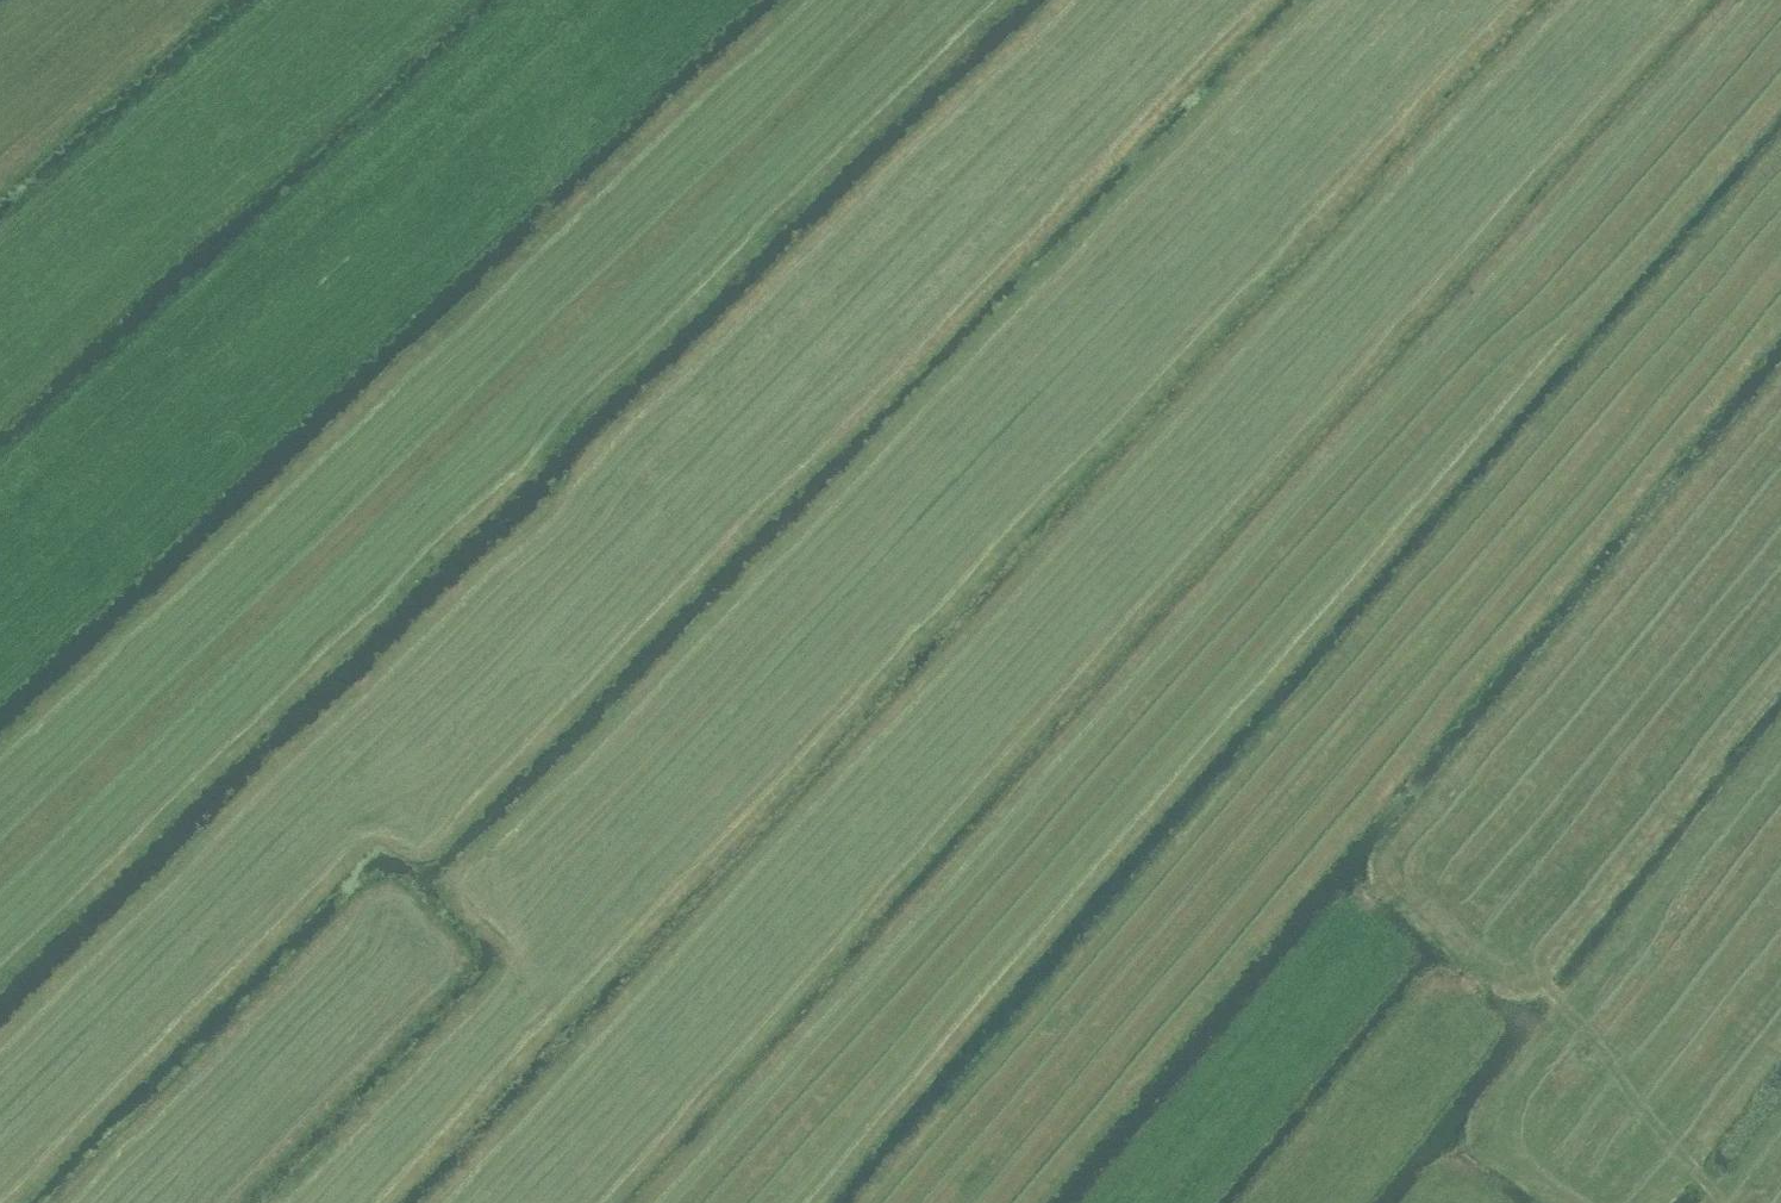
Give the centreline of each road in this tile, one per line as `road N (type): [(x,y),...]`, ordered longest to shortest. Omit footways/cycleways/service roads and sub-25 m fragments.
road 1 (track): [(1539,979),(1568,1003),(1722,1202)]

